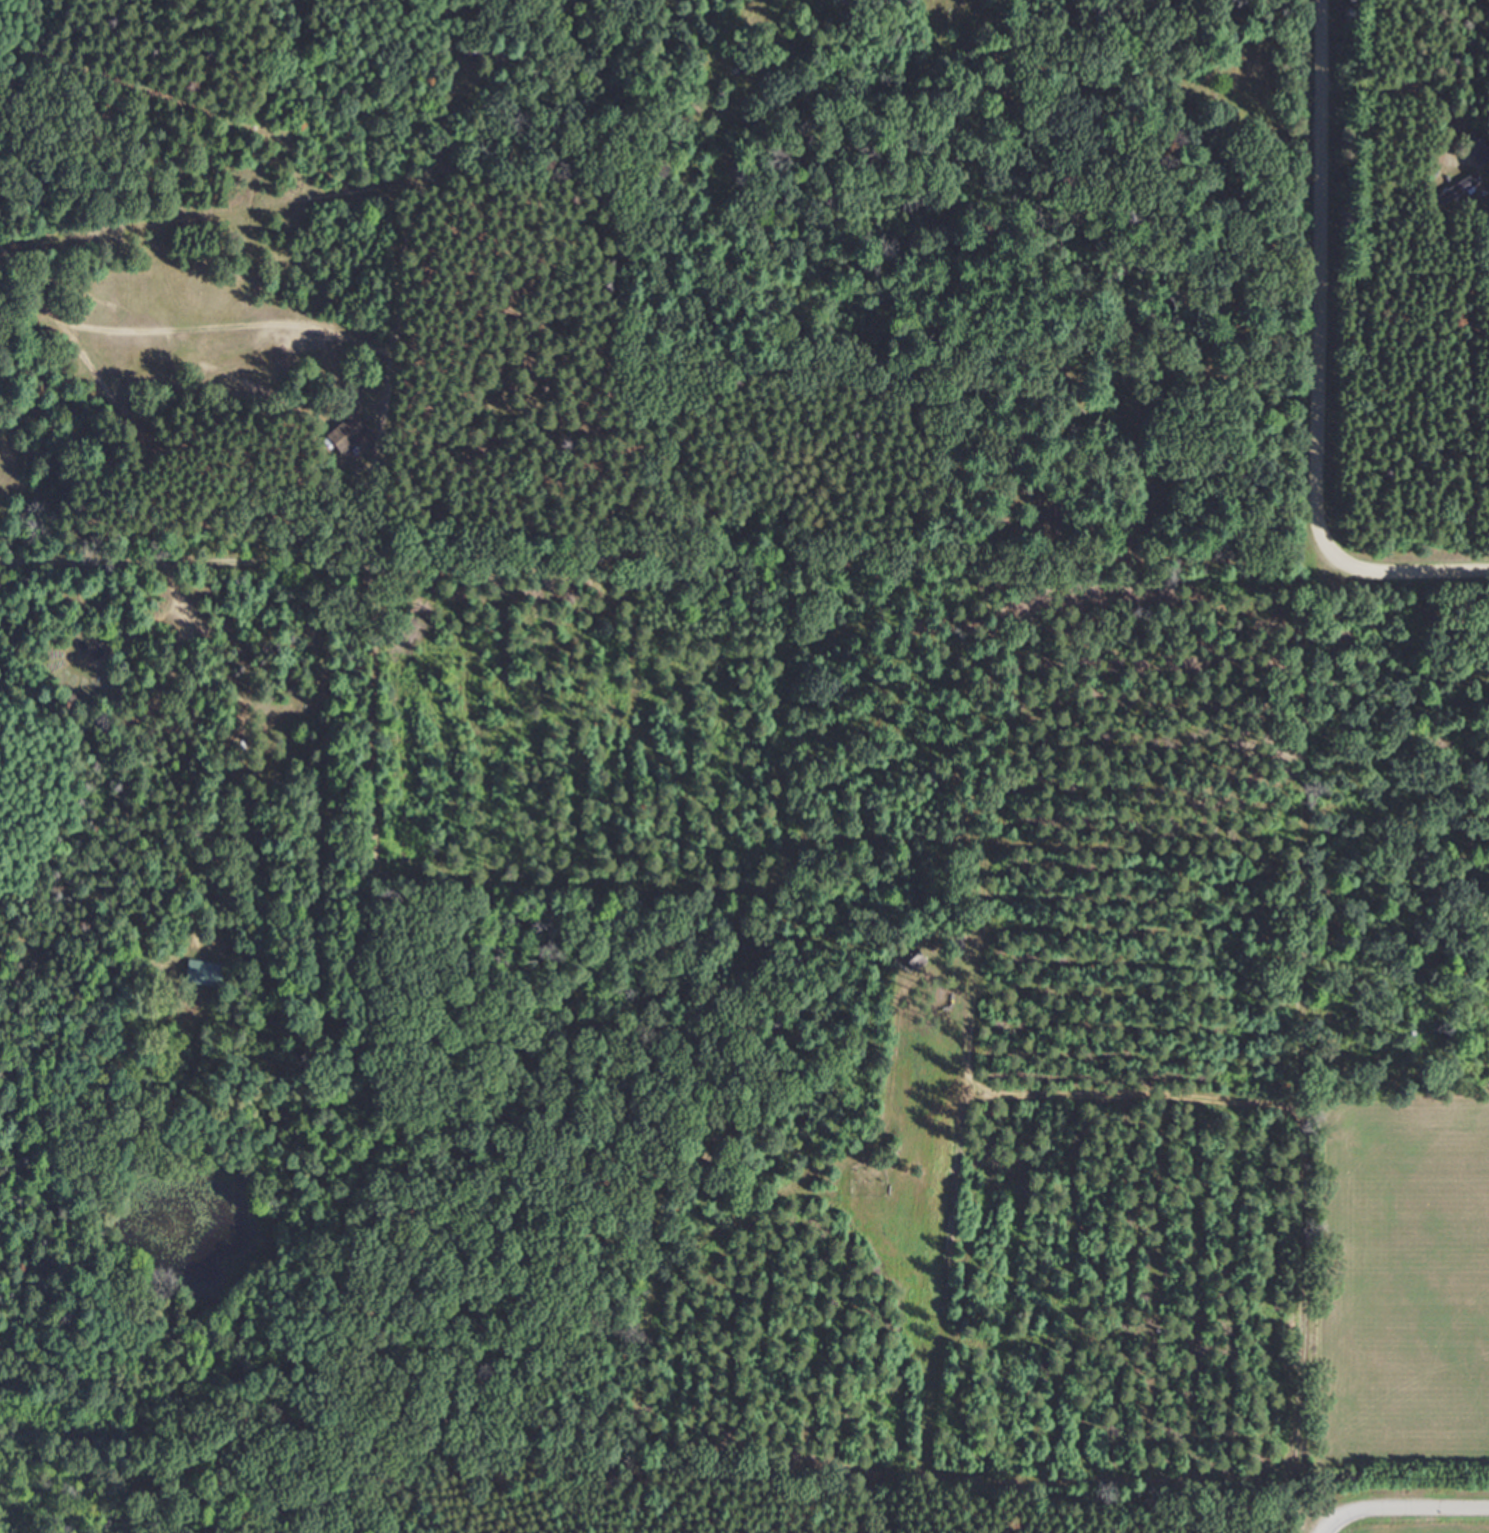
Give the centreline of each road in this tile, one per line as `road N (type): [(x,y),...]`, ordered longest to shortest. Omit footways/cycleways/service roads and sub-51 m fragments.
road 1 (residential): [(1323,567),(1325,0)]
road 2 (residential): [(1488,567),(1323,567)]
road 3 (residential): [(1340,1532),(1383,1510),(1488,1511)]

